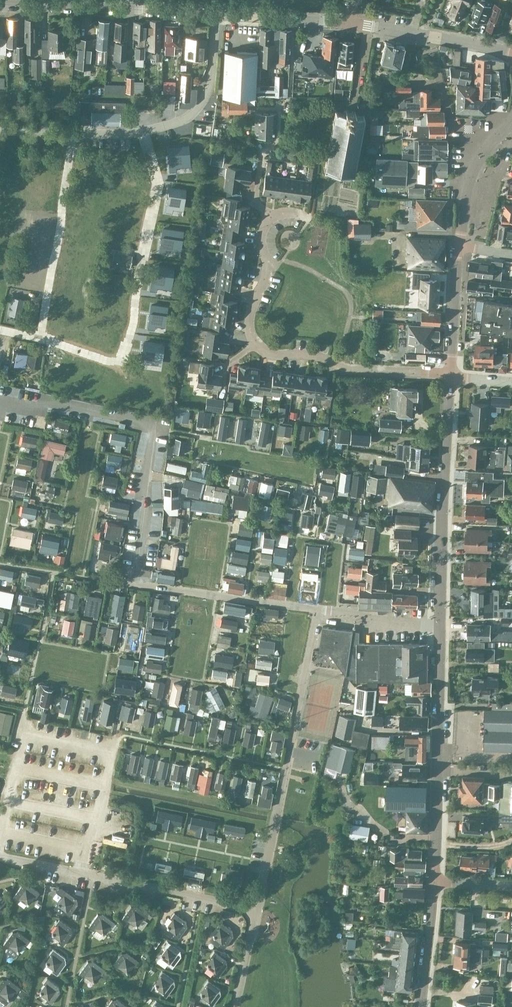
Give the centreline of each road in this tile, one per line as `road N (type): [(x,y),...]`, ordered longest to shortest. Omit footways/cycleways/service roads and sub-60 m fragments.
road 1 (tertiary): [(435,883),(451,376)]
road 2 (residential): [(0,398),(157,429),(133,584),(316,610)]
road 3 (residential): [(451,376),(336,367),(258,347),(250,322),(268,273),(262,234),(281,214),(300,218)]
road 4 (tertiary): [(352,22),(0,6)]
road 5 (tertiary): [(511,54),(352,22)]
road 6 (residential): [(461,234),(467,145),(485,122),(511,120)]
road 7 (tertiary): [(451,376),(461,234)]
road 8 (tertiary): [(461,234),(473,170),(511,122)]
road 9 (tertiary): [(422,1006),(435,883)]

